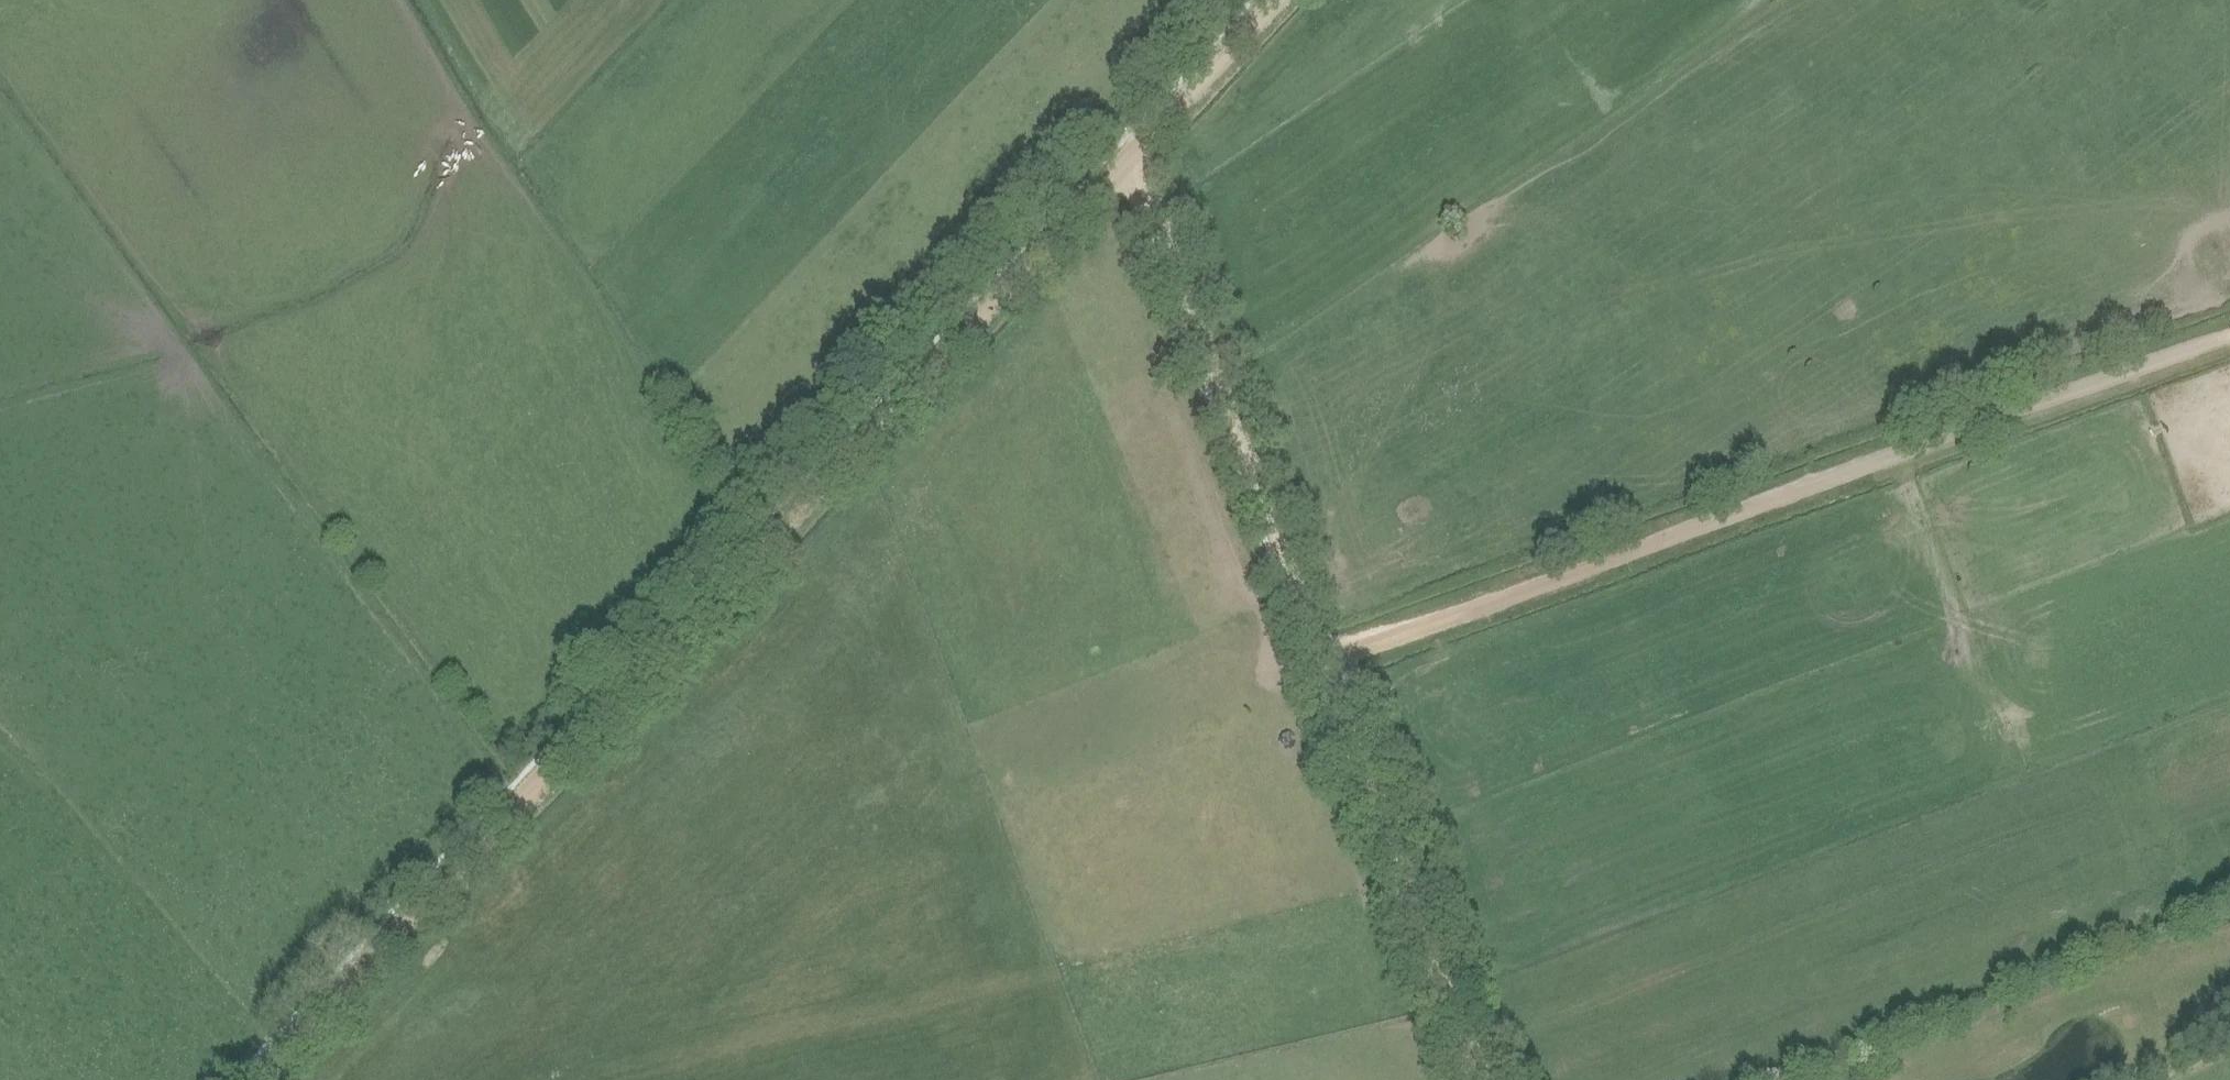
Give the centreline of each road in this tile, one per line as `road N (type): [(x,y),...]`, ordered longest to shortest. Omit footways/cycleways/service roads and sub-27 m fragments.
road 1 (track): [(260,1079),(1120,166)]
road 2 (track): [(1481,1079),(1144,184),(1120,166)]
road 3 (track): [(1310,664),(2229,333)]
road 4 (track): [(1120,166),(1272,0)]

